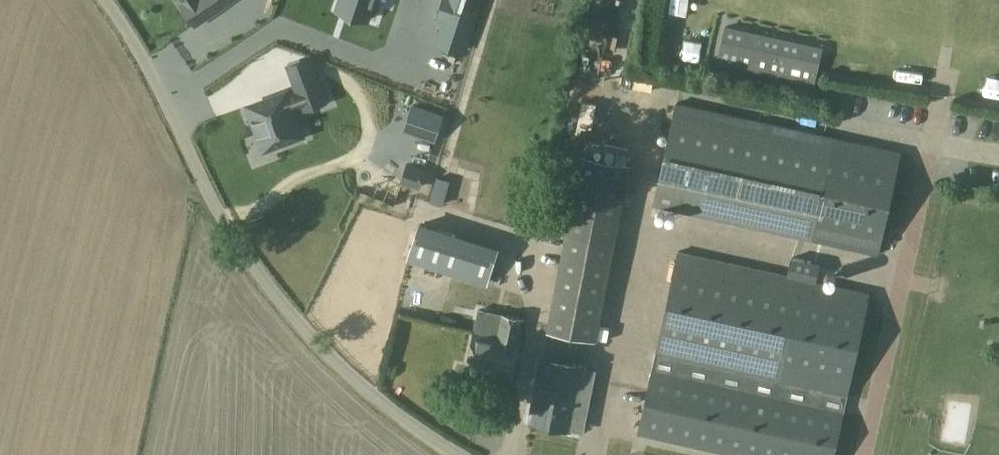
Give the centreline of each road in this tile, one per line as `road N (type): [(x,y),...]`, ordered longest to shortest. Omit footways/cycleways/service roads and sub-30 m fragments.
road 1 (unclassified): [(459,454),(349,374),(277,299),(97,0)]

